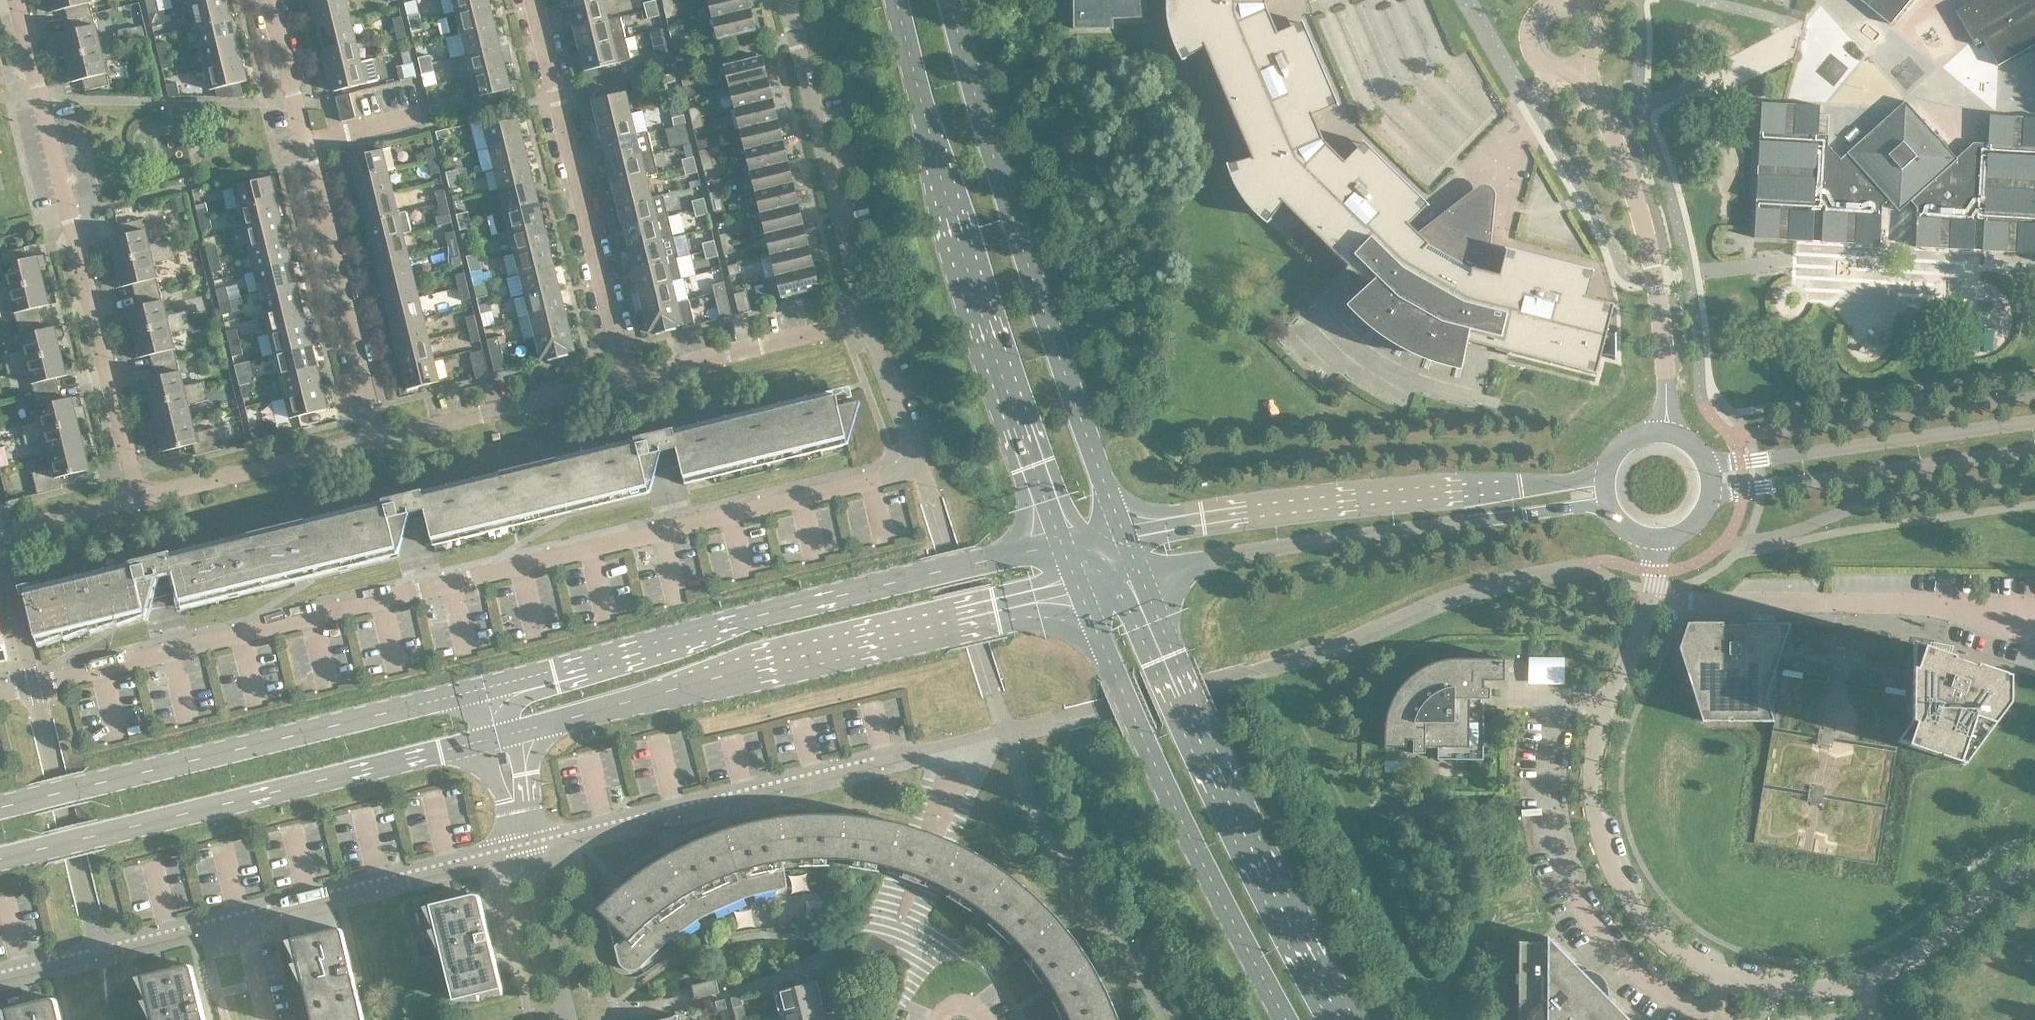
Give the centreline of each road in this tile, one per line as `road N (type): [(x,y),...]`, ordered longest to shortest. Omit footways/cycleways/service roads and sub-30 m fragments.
road 1 (residential): [(0,693),(799,491),(895,474),(919,460),(866,322)]
road 2 (unclassified): [(2034,870),(2009,878),(1902,968),(1850,991),(1724,990),(1638,921),(1607,866),(1588,794),(1604,715),(1654,587),(1655,539)]
road 3 (secondary): [(1064,544),(487,687)]
road 4 (secondary): [(515,732),(731,672),(1082,594)]
road 5 (secondary): [(892,0),(923,129),(1064,544)]
road 6 (secondary): [(1118,530),(951,0)]
road 7 (residential): [(139,501),(14,0)]
road 8 (secondary): [(487,687),(0,806)]
road 9 (secondary): [(0,858),(484,740)]
road 10 (tertiary): [(1606,471),(1118,530)]
road 11 (secondary): [(1347,1019),(1194,729),(1137,579)]
road 12 (tertiary): [(1137,579),(1608,505)]
road 13 (secondary): [(1082,594),(1147,753),(1286,1019)]
road 14 (residential): [(380,443),(272,0)]
road 15 (residential): [(524,843),(911,750)]
road 16 (residential): [(628,382),(535,0)]
road 17 (unclassified): [(1582,63),(1655,276),(1665,432)]
road 18 (residential): [(866,322),(787,0)]
road 19 (tertiary): [(2034,425),(1741,462),(1705,458)]
road 20 (tertiary): [(1710,500),(2034,453)]
road 21 (residential): [(240,913),(524,843)]
road 22 (residential): [(380,443),(628,382)]
road 23 (residential): [(139,501),(380,443)]
road 24 (residential): [(0,972),(240,913)]
road 25 (residential): [(628,382),(866,322)]
road 26 (residential): [(524,843),(570,1019)]
road 27 (residential): [(0,535),(139,501)]
road 28 (unclassified): [(1569,3),(1538,12),(1529,43),(1550,67),(1582,63)]

